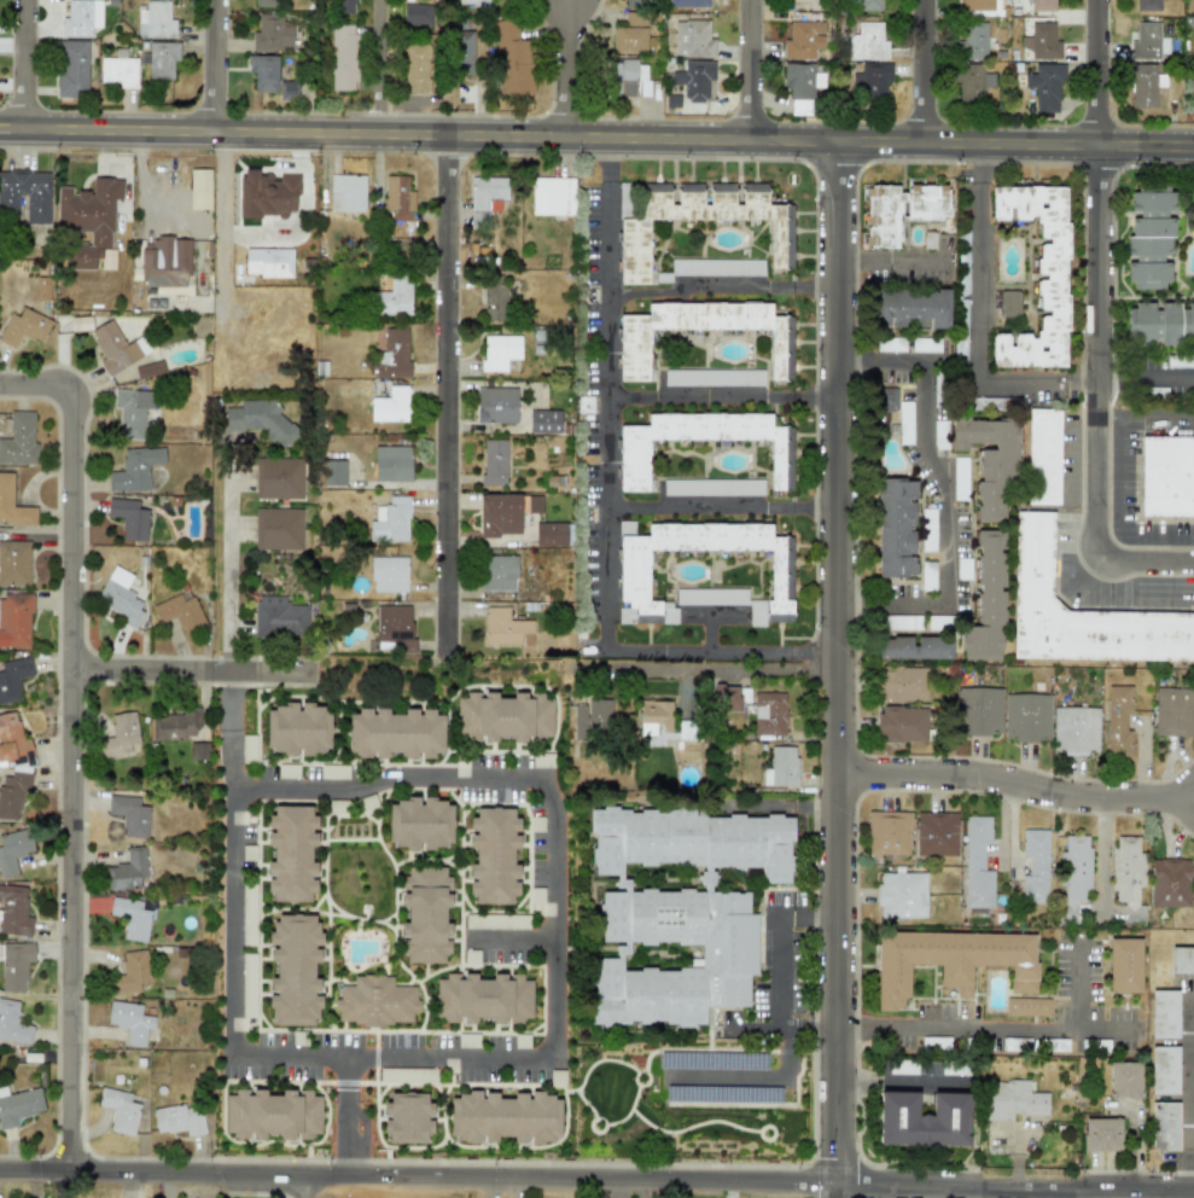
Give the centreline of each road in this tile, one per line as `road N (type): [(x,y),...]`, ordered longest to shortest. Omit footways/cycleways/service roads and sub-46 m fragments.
road 1 (tertiary): [(0,127),(1193,150)]
road 2 (residential): [(0,1175),(1193,1194)]
road 3 (residential): [(837,1185),(840,145)]
road 4 (residential): [(67,1197),(69,390)]
road 5 (residential): [(233,791),(336,795),(392,775),(538,778),(554,815),(554,1051),(353,1055)]
road 6 (residential): [(445,661),(445,140)]
road 7 (residential): [(353,1180),(353,1055),(234,1055),(233,791)]
road 8 (residential): [(1105,551),(1095,508),(1099,149)]
road 9 (residential): [(843,770),(984,775),(1105,799),(1193,801)]
road 10 (residential): [(69,673),(309,674)]
road 11 (residential): [(228,675),(228,461)]
road 12 (residential): [(1193,1001),(1188,1194)]
road 13 (residential): [(1099,149),(1099,0)]
road 14 (residential): [(926,146),(926,0)]
road 15 (residential): [(752,144),(752,0)]
road 16 (residential): [(564,141),(565,0)]
road 17 (residential): [(380,139),(380,0)]
road 18 (residential): [(217,134),(219,0)]
road 19 (residential): [(24,128),(28,0)]

